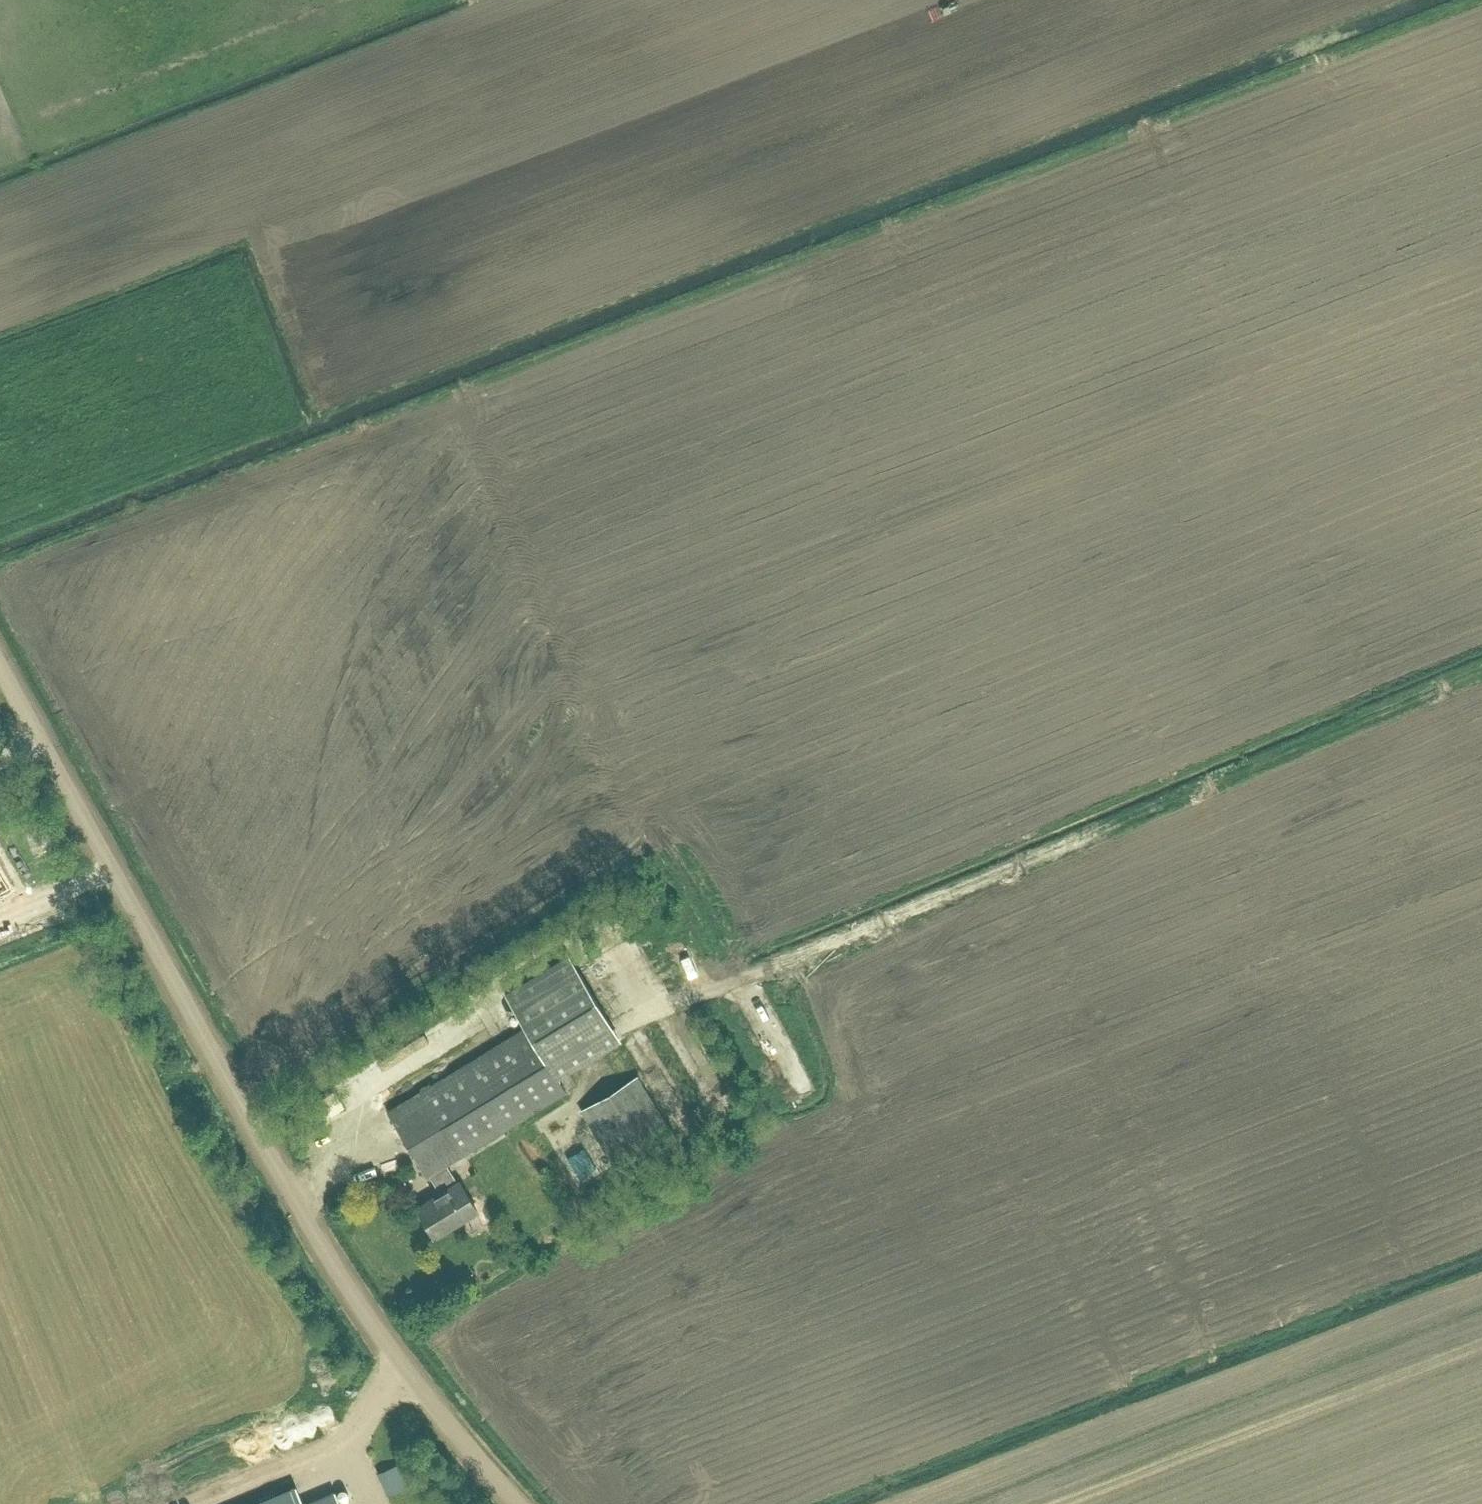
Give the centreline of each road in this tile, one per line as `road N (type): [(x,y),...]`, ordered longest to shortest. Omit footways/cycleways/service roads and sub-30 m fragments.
road 1 (tertiary): [(510,1503),(404,1384),(0,669)]

